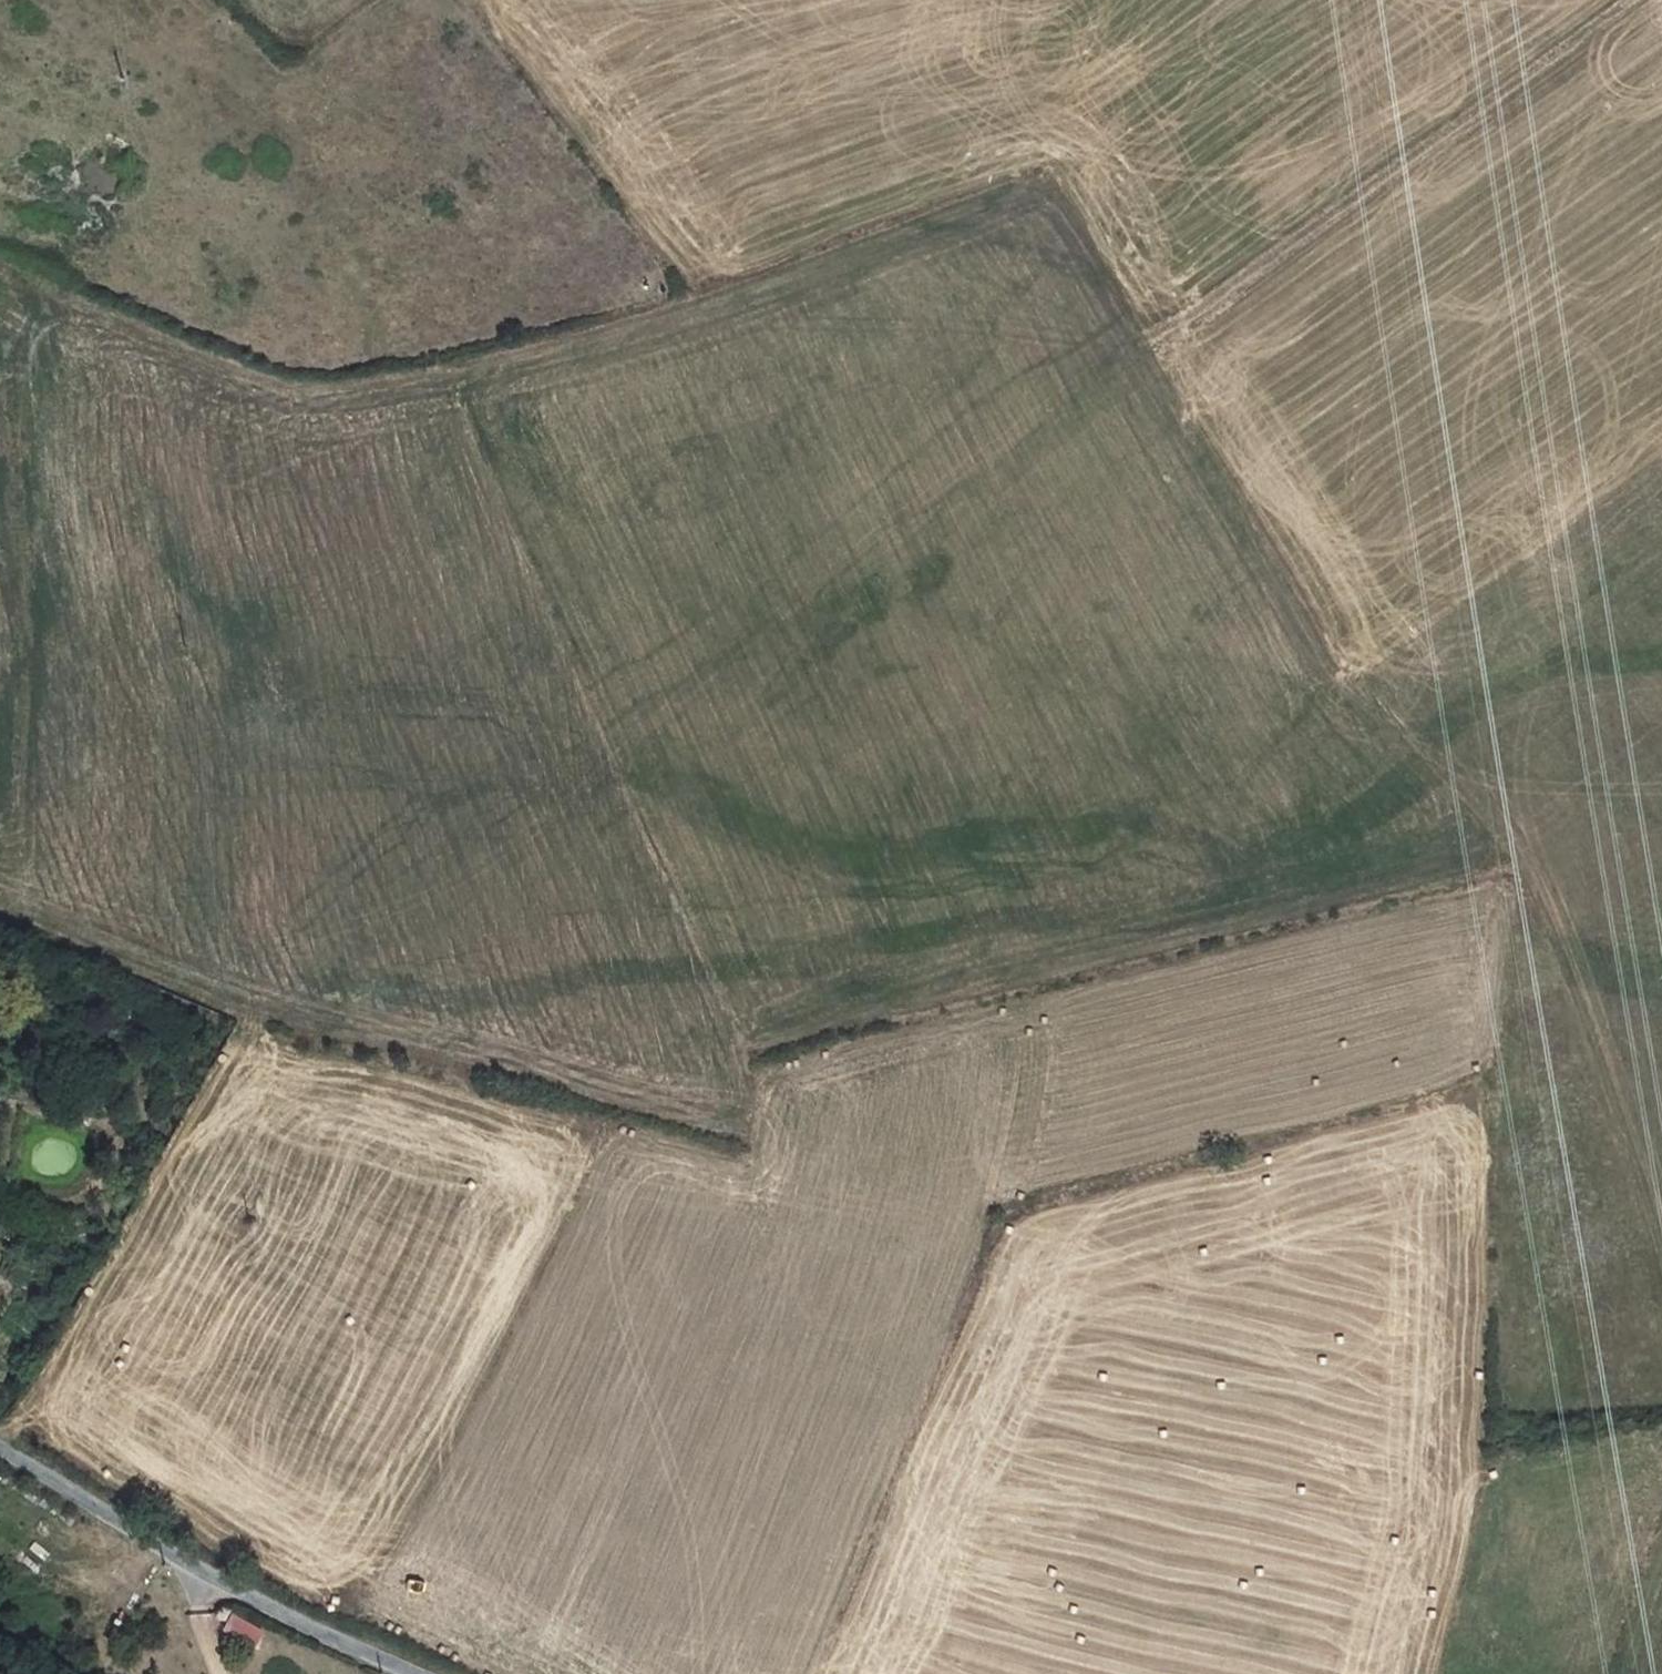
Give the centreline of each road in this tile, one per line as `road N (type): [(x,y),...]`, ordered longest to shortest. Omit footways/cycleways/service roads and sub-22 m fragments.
road 1 (unclassified): [(414,1673),(211,1576),(0,1449)]

